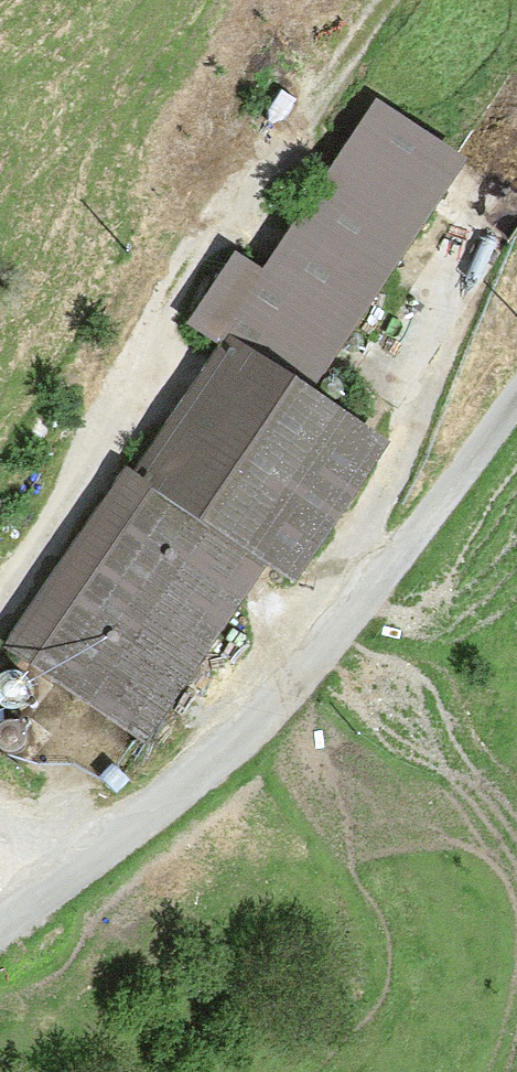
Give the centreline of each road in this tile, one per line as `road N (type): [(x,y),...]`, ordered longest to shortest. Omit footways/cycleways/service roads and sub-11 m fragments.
road 1 (track): [(0,911),(180,782),(347,626),(516,388)]
road 2 (track): [(0,590),(237,200),(384,0)]

